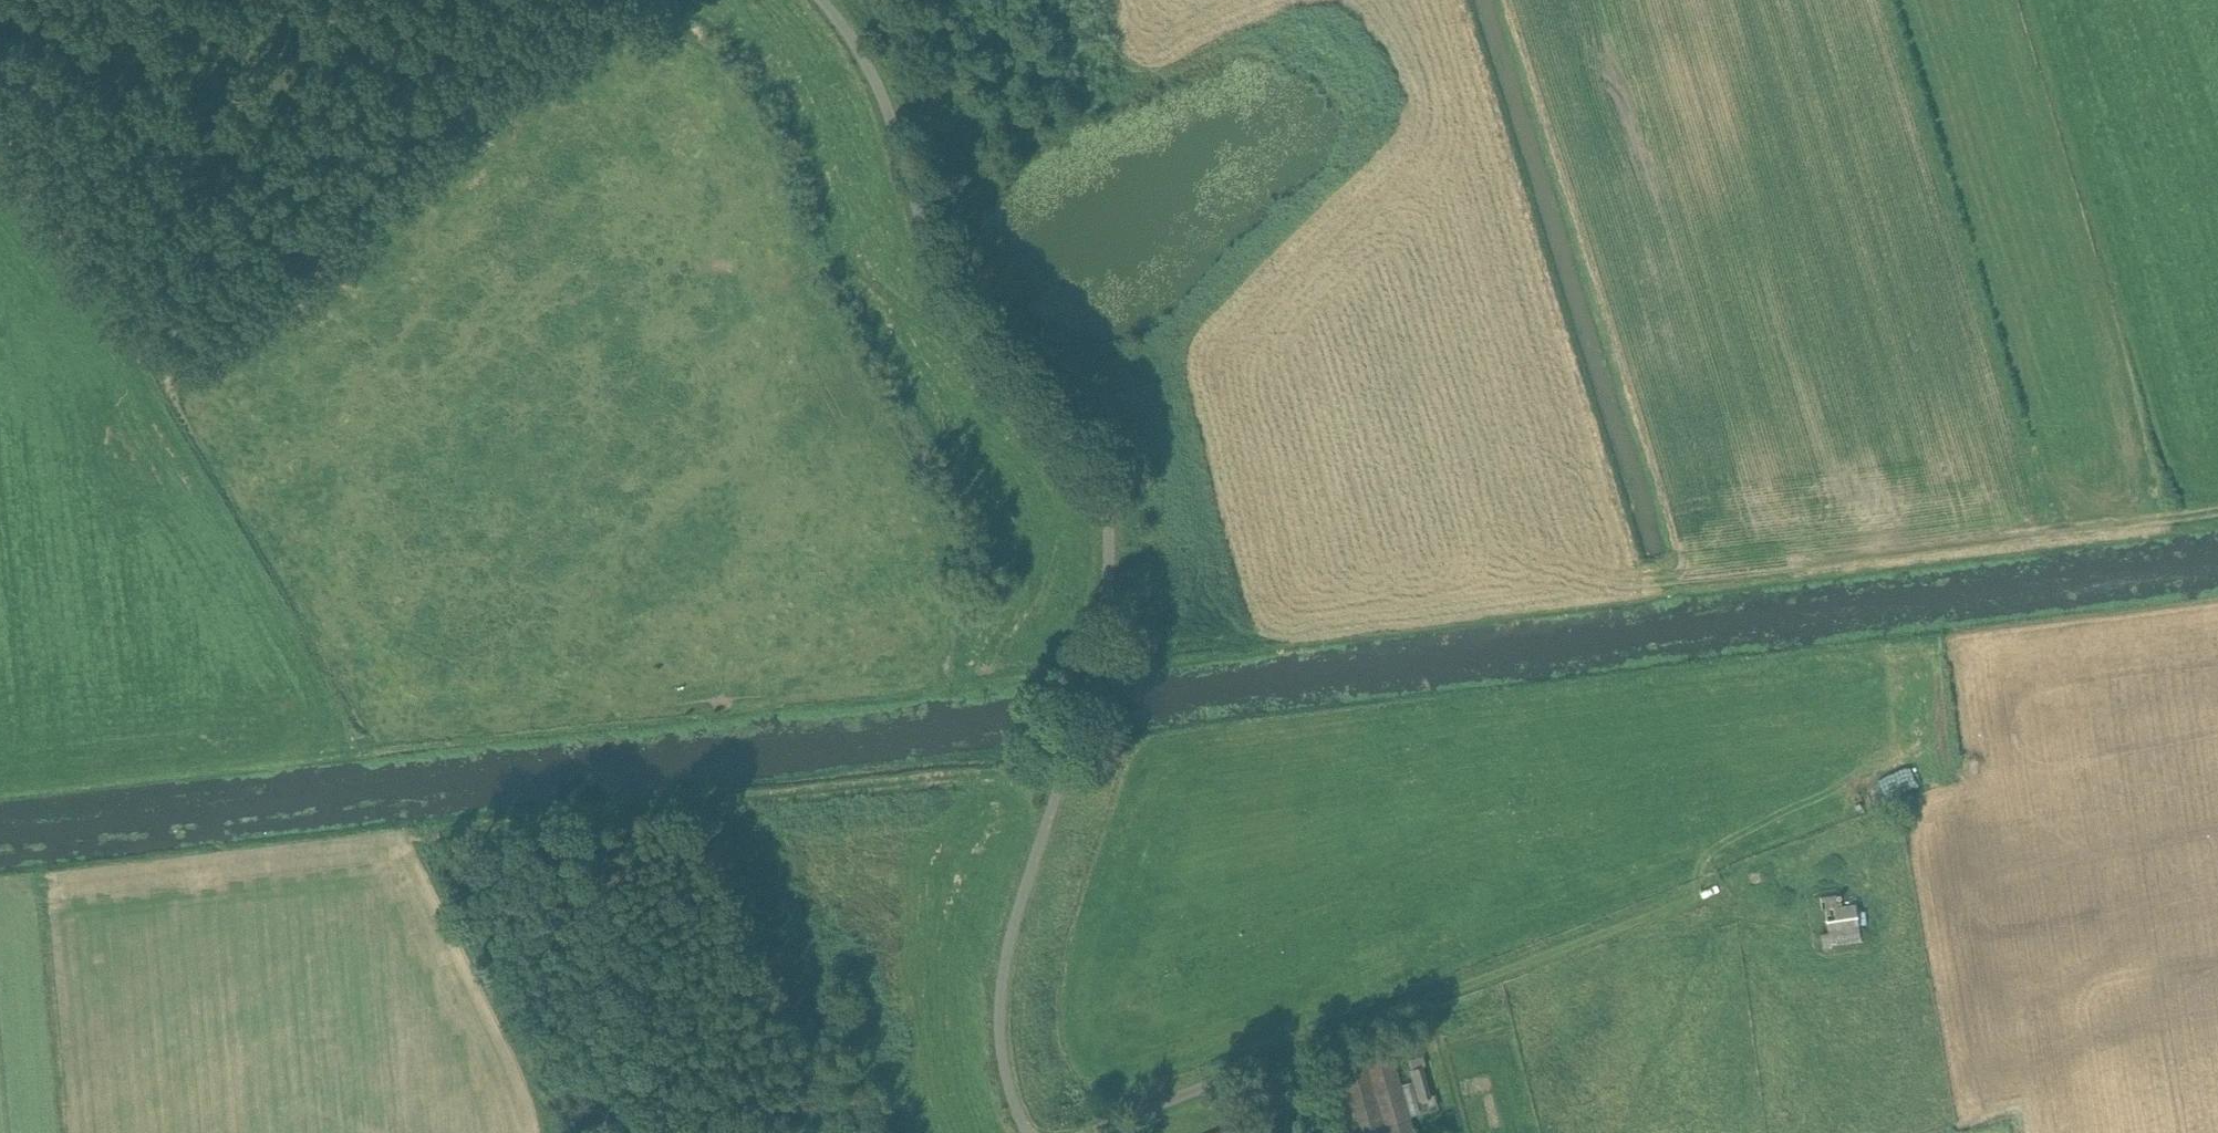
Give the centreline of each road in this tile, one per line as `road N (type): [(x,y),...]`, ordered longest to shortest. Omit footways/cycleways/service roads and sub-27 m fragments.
road 1 (unclassified): [(1029,1132),(1005,1074),(1002,983),(1111,585),(1104,501),(1076,450),(988,355),(951,298),(879,87),(821,0)]
road 2 (track): [(1367,1014),(1717,885)]
road 3 (unclassified): [(1090,1132),(1367,1014)]

